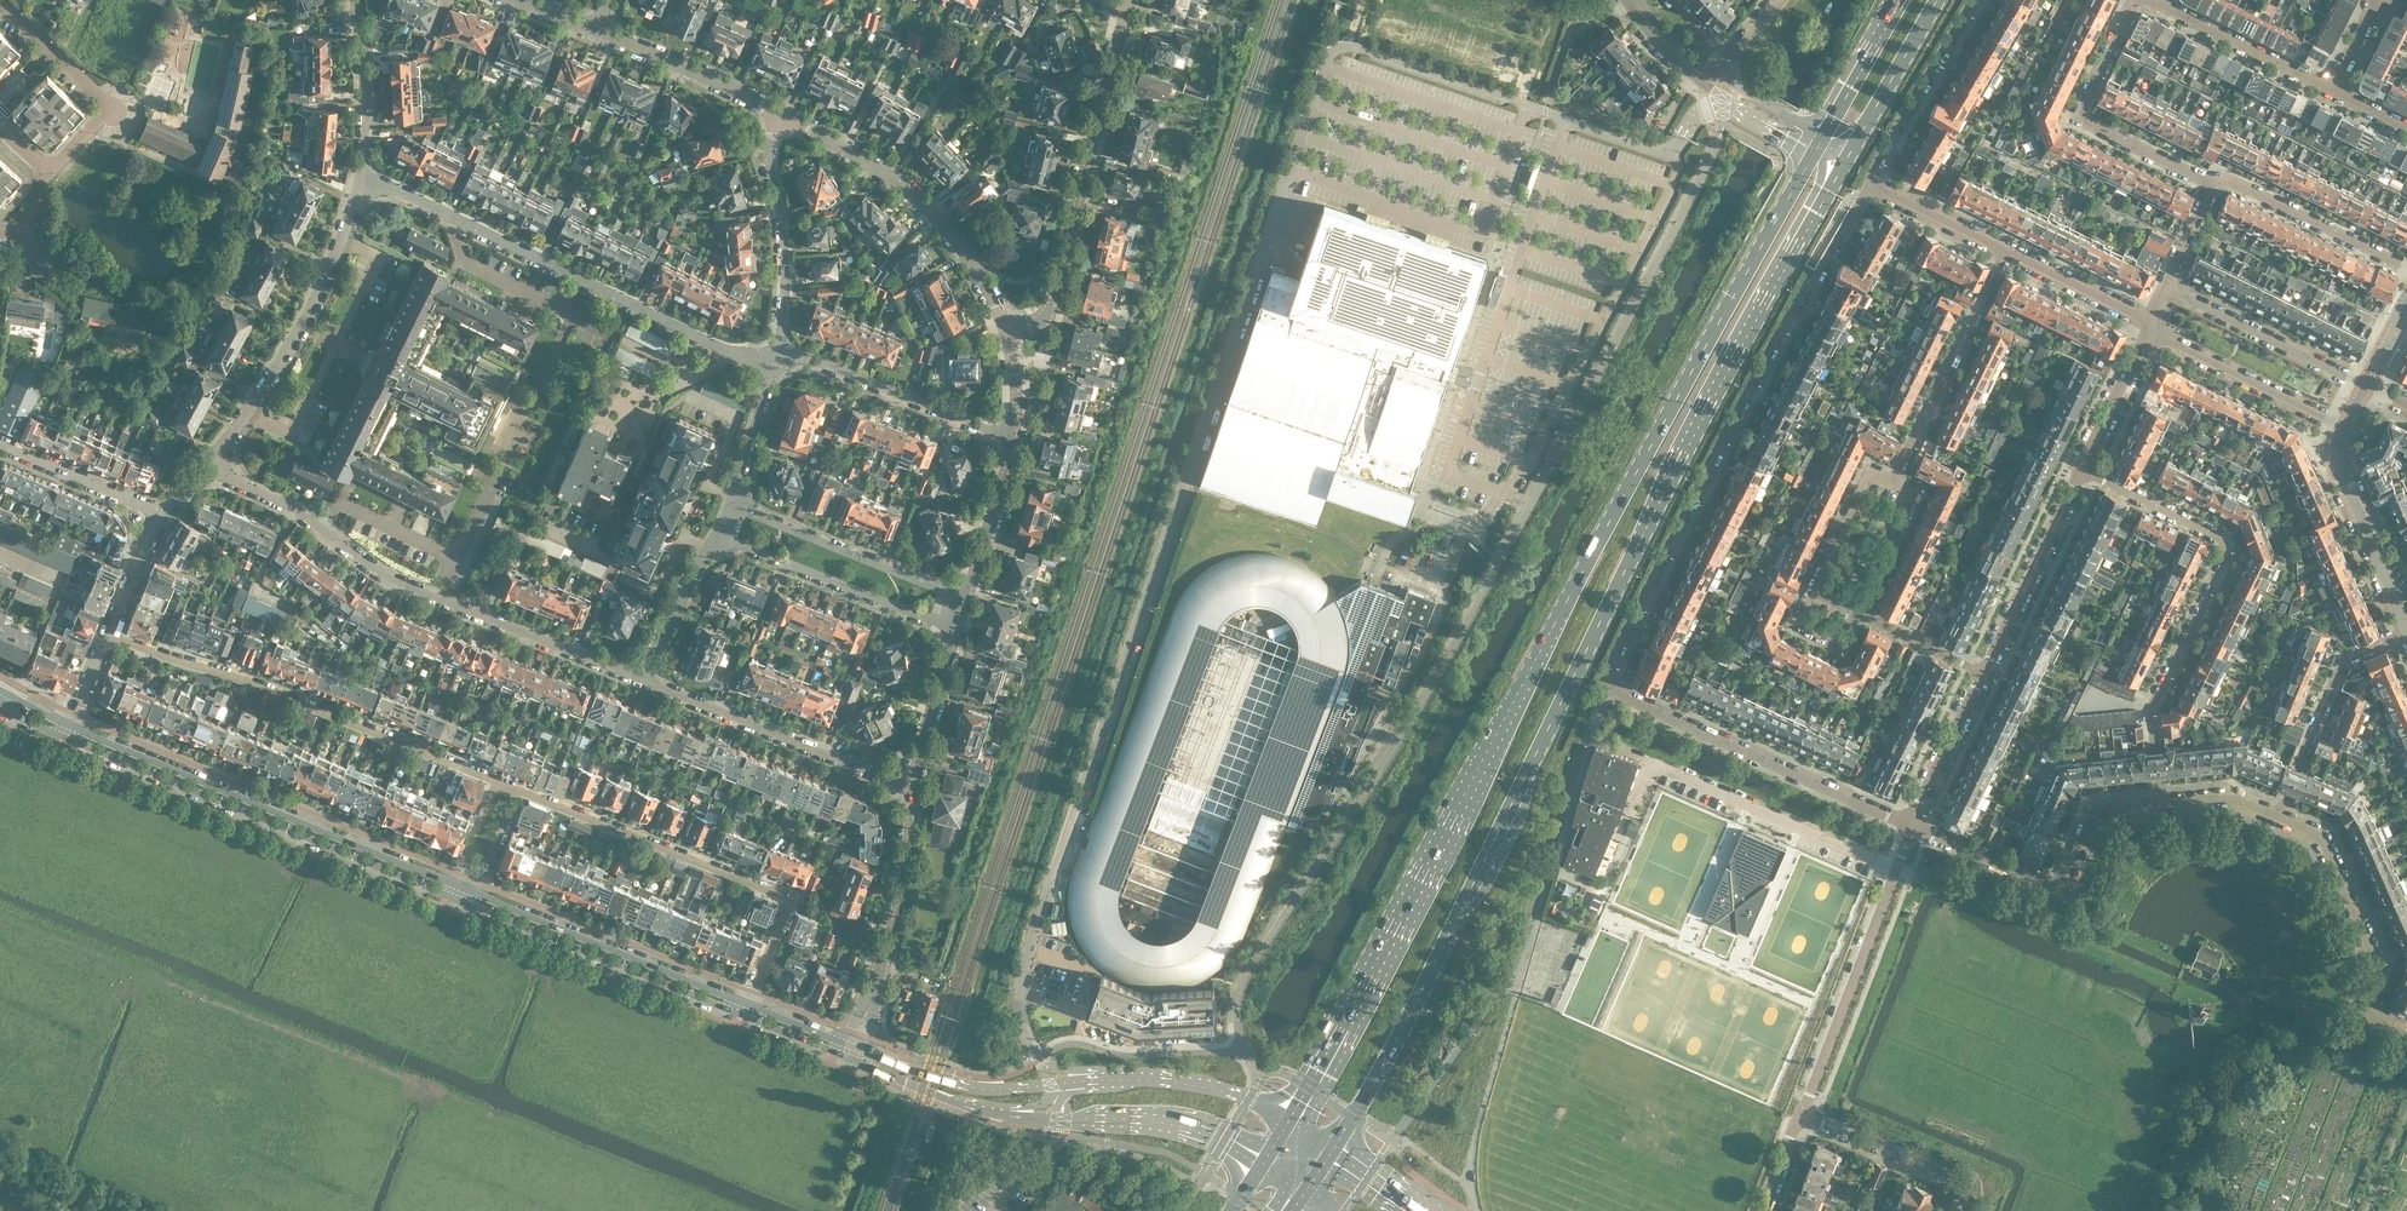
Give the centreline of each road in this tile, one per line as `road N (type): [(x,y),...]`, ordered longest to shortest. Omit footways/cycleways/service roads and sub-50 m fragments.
road 1 (primary): [(1333,1152),(1654,509),(1849,157)]
road 2 (primary): [(1814,152),(1642,457),(1290,1123)]
road 3 (residential): [(1912,824),(1610,688),(1870,183)]
road 4 (residential): [(212,461),(321,525),(394,583),(564,650),(647,674)]
road 5 (residential): [(2082,471),(2226,534),(2232,555),(2152,710),(2161,804)]
road 6 (residential): [(773,361),(726,350),(365,183)]
road 7 (tertiary): [(1290,1123),(1214,1088),(1129,1079),(982,1092),(867,1052)]
road 8 (residential): [(500,780),(108,633)]
road 9 (tertiary): [(863,1063),(985,1110),(1190,1130),(1262,1168)]
road 10 (tertiary): [(62,736),(448,896)]
road 11 (tertiary): [(453,884),(68,724)]
road 12 (residential): [(745,1004),(787,894),(522,789)]
road 13 (residential): [(1008,330),(1030,326),(1053,298),(1127,9)]
road 14 (residential): [(1008,330),(976,266),(908,186),(782,116)]
road 15 (residential): [(2161,804),(2095,815),(2063,889),(1912,824)]
road 16 (residential): [(1801,1112),(1912,824)]
road 17 (residential): [(2406,1032),(2357,1011),(2376,962),(2320,831),(2277,812)]
road 18 (residential): [(647,674),(661,690),(913,789)]
road 19 (tertiary): [(745,1004),(476,893)]
road 20 (tertiary): [(471,905),(740,1015)]
road 21 (residential): [(2213,180),(2079,117),(2137,0)]
road 22 (residential): [(1893,483),(1876,477),(1866,483),(1811,583),(1801,613),(1805,634),(1831,645),(1849,632),(1862,607)]
road 23 (residential): [(711,546),(954,641)]
road 24 (residential): [(365,183),(301,326),(248,414)]
road 25 (residential): [(1893,483),(2008,252)]
road 26 (residential): [(965,601),(731,504)]
road 27 (residential): [(1014,437),(784,353)]
road 28 (tertiary): [(1635,1),(1636,16),(1682,67),(1814,152)]
road 29 (residential): [(784,353),(786,269),(771,149),(782,116)]
road 30 (residential): [(0,5),(107,101),(106,112),(50,172)]
road 31 (residential): [(2406,632),(2343,659),(2277,812)]
road 32 (residential): [(2368,385),(2166,286)]
road 33 (residential): [(1984,671),(2082,471)]
road 34 (residential): [(2148,331),(2346,427)]
road 35 (tertiary): [(2406,629),(2339,462),(2346,427)]
road 36 (residential): [(2406,265),(2229,178),(2213,180)]
road 37 (residential): [(1870,183),(1974,0)]
road 38 (residential): [(875,993),(904,898),(913,789)]
road 39 (residential): [(782,116),(596,29)]
road 40 (residential): [(1949,1210),(1950,1173),(1801,1112)]
road 41 (residential): [(2159,5),(2333,93)]
road 42 (residential): [(354,0),(366,93),(365,183)]
road 43 (primary): [(1849,157),(1938,0)]
road 44 (residential): [(161,516),(0,444)]
road 45 (residential): [(965,601),(1014,437)]
road 46 (residential): [(1912,824),(1984,671)]
road 47 (residential): [(2148,331),(2133,313),(2008,252)]
road 48 (primary): [(1901,0),(1824,136)]
road 49 (residential): [(2082,471),(2148,331)]
road 50 (residential): [(2008,252),(1870,183)]
road 51 (residential): [(913,789),(954,641)]
road 52 (residential): [(731,504),(773,361)]
road 53 (residential): [(1862,607),(1912,500),(1913,492),(1893,483)]
road 54 (residential): [(647,674),(711,546)]
road 55 (residential): [(1984,671),(1862,607)]
road 56 (residential): [(108,633),(161,516)]
road 57 (tertiary): [(1824,136),(1716,74)]

